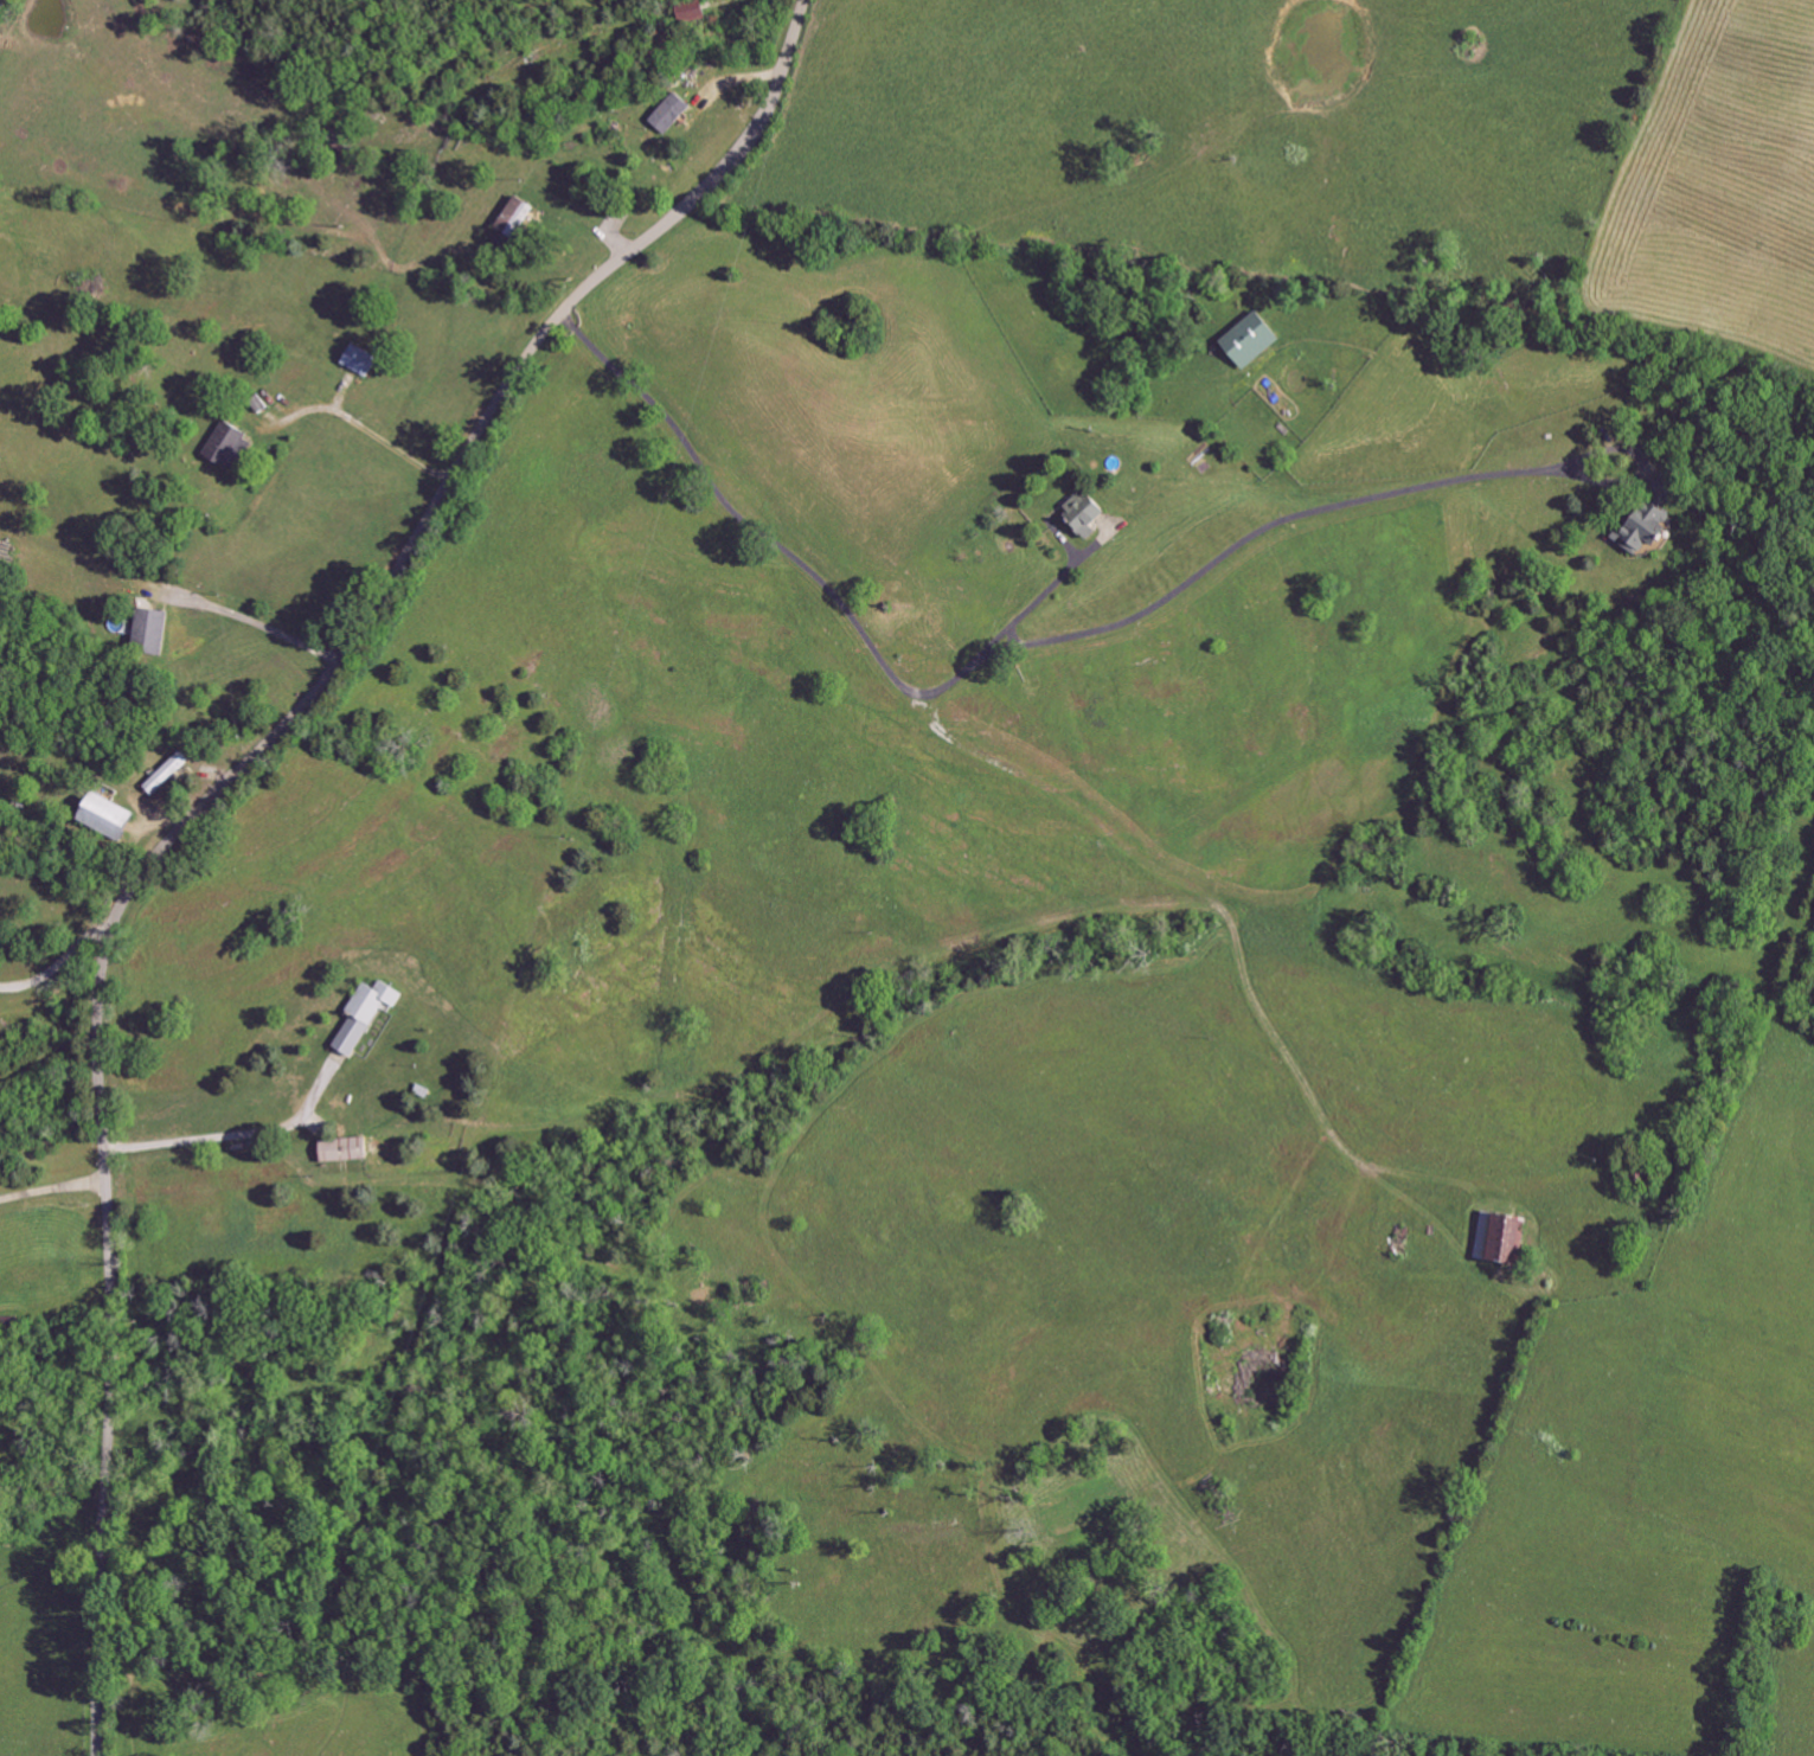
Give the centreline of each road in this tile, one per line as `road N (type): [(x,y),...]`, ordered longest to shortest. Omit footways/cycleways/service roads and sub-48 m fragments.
road 1 (residential): [(807,0),(778,86),(748,140),(537,344),(329,675),(161,851),(117,912),(98,1017),(114,1367),(98,1755)]

